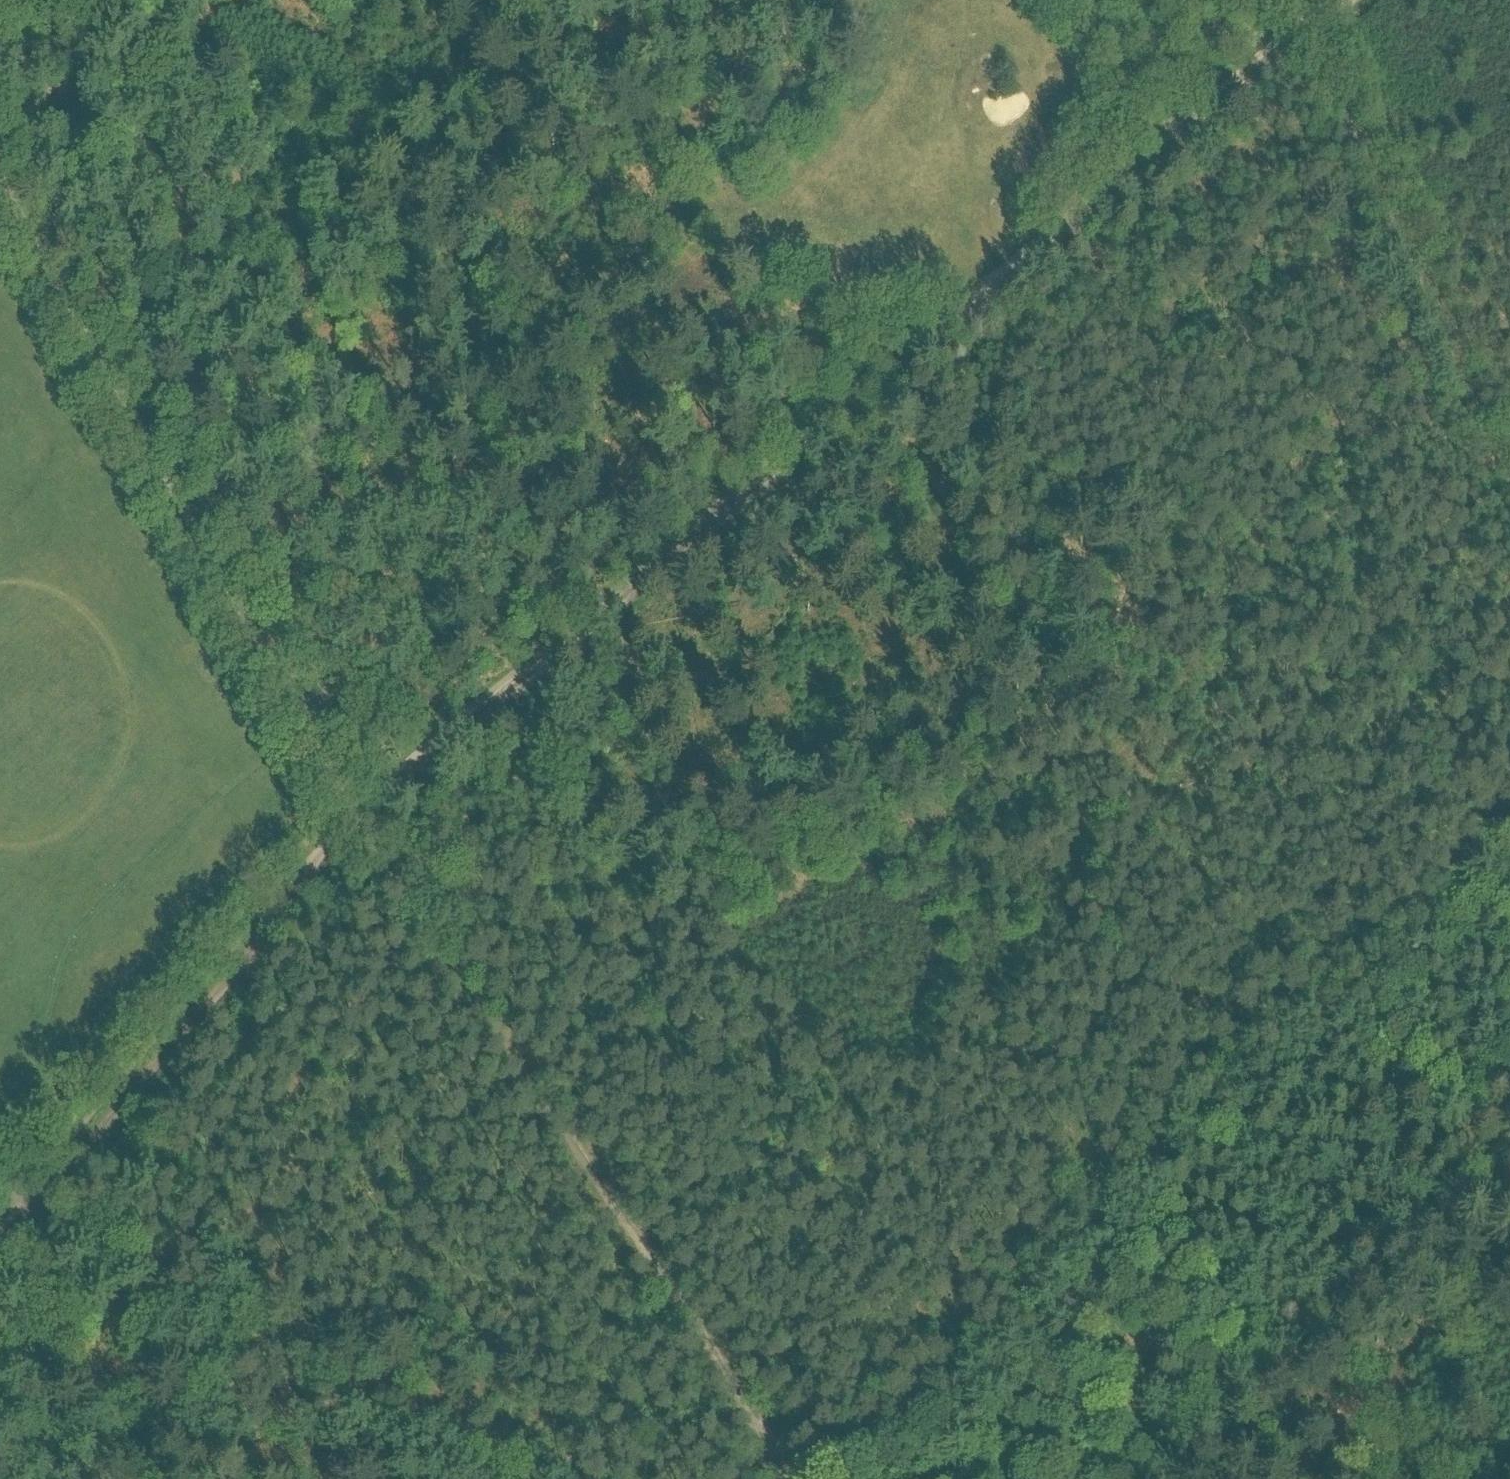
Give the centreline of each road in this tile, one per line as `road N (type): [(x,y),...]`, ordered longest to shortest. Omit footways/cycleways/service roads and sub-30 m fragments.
road 1 (track): [(11,1206),(36,1191),(376,801),(662,578),(1094,209)]
road 2 (track): [(430,931),(792,1478)]
road 3 (track): [(1509,476),(1310,30)]
road 4 (track): [(0,170),(154,448)]
road 5 (track): [(154,448),(304,717)]
road 6 (track): [(1094,209),(1310,30)]
road 7 (track): [(356,810),(430,931)]

